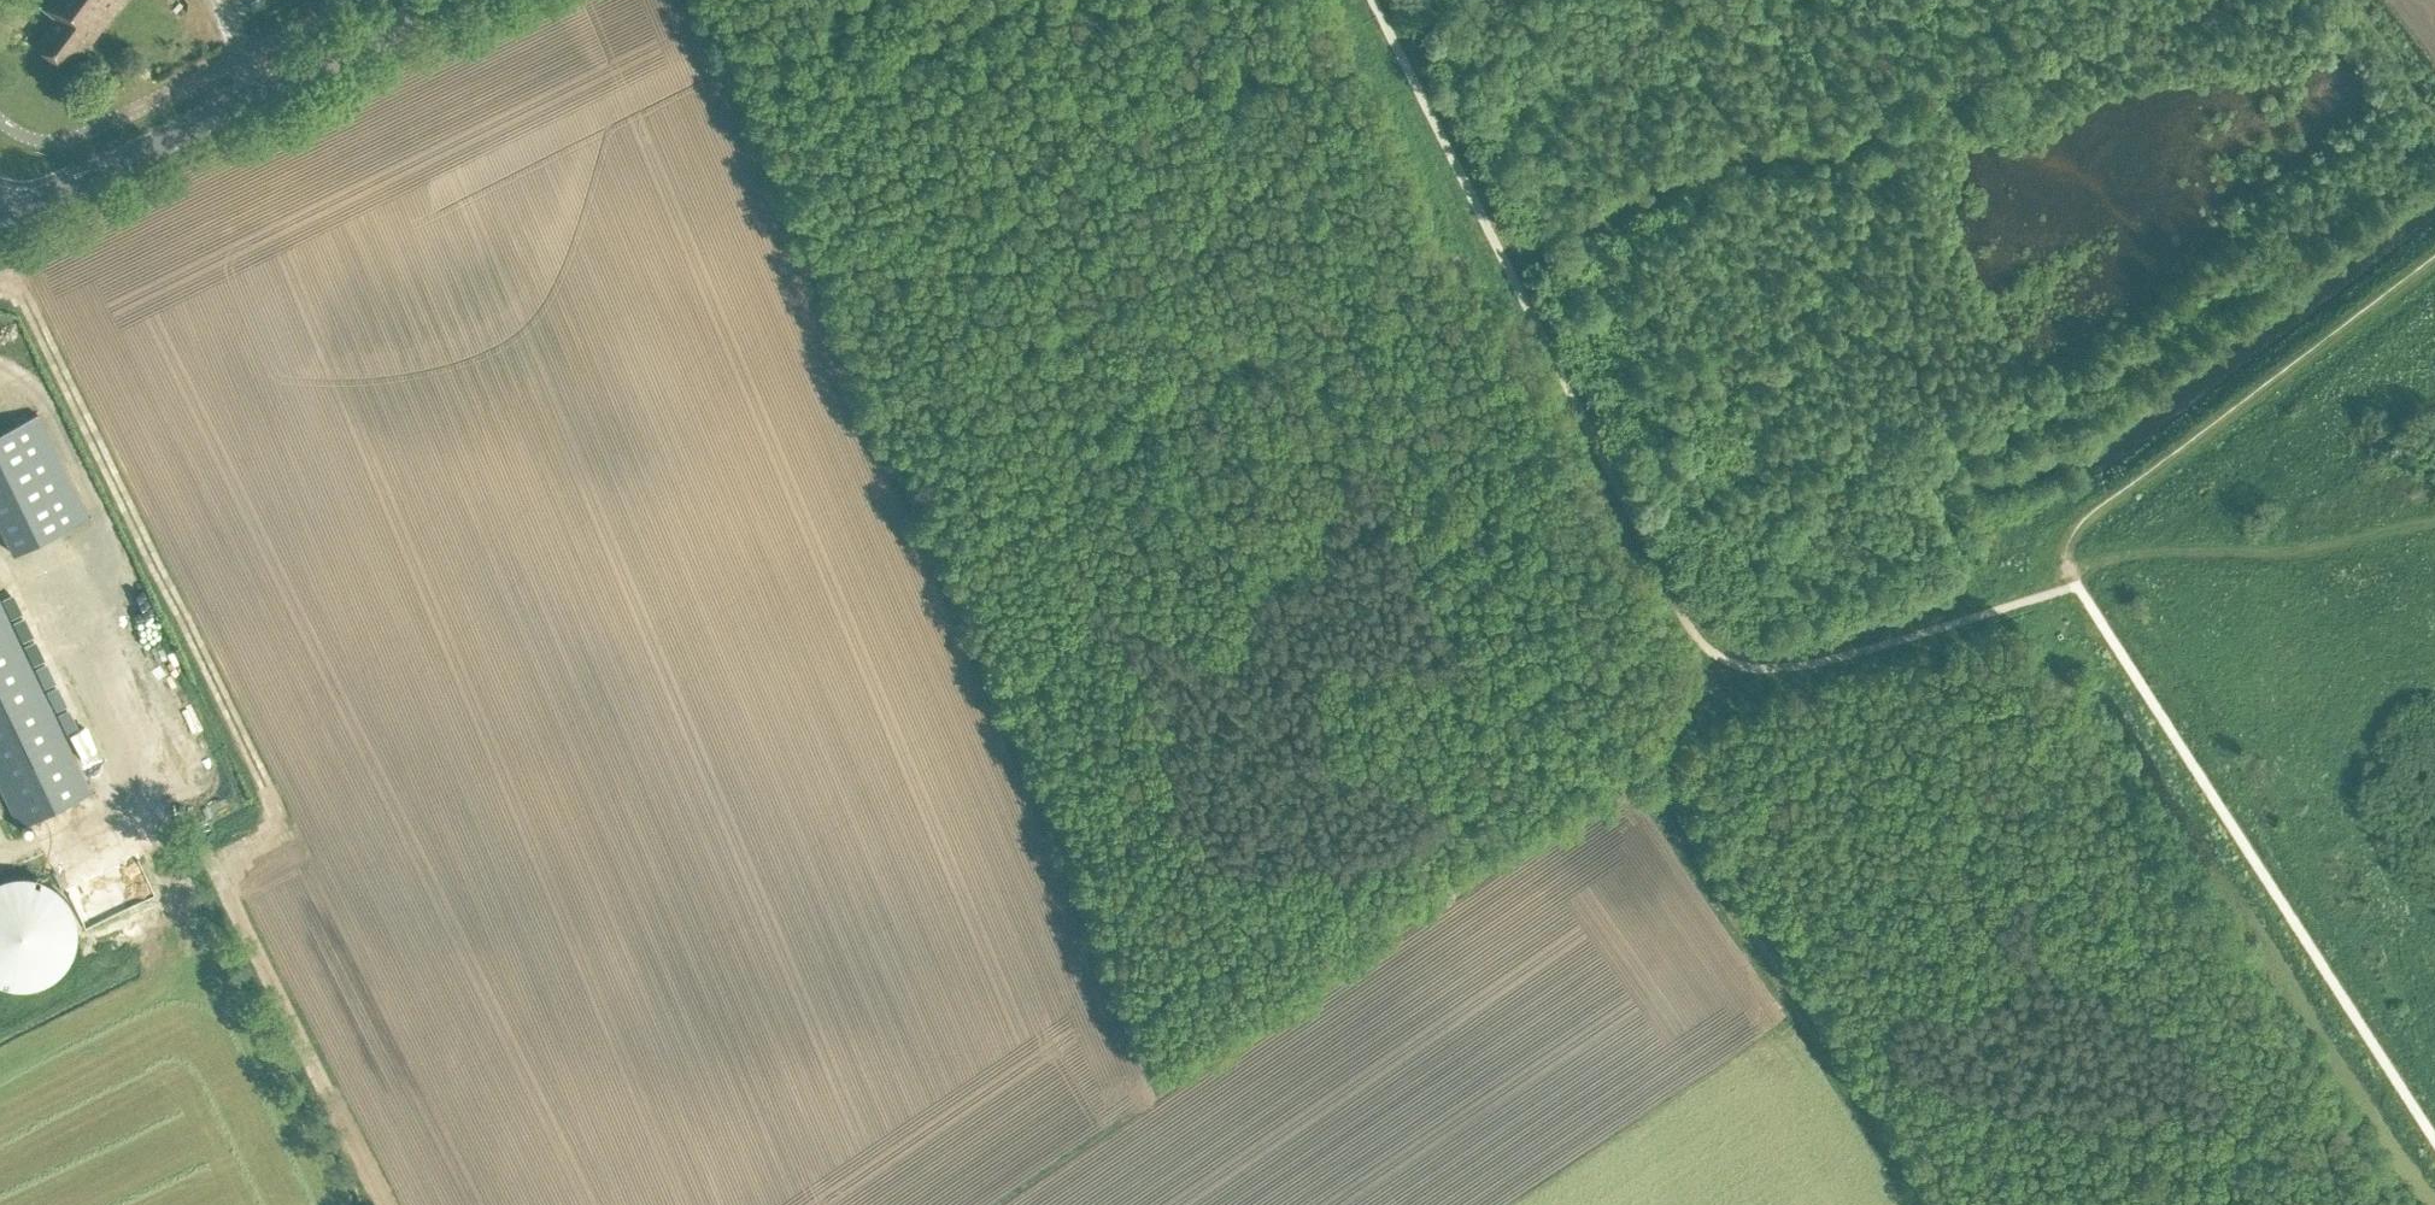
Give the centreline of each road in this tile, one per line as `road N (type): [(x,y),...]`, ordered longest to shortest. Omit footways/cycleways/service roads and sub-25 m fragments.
road 1 (primary): [(0,201),(52,191),(446,0)]
road 2 (track): [(2434,116),(2348,0)]

